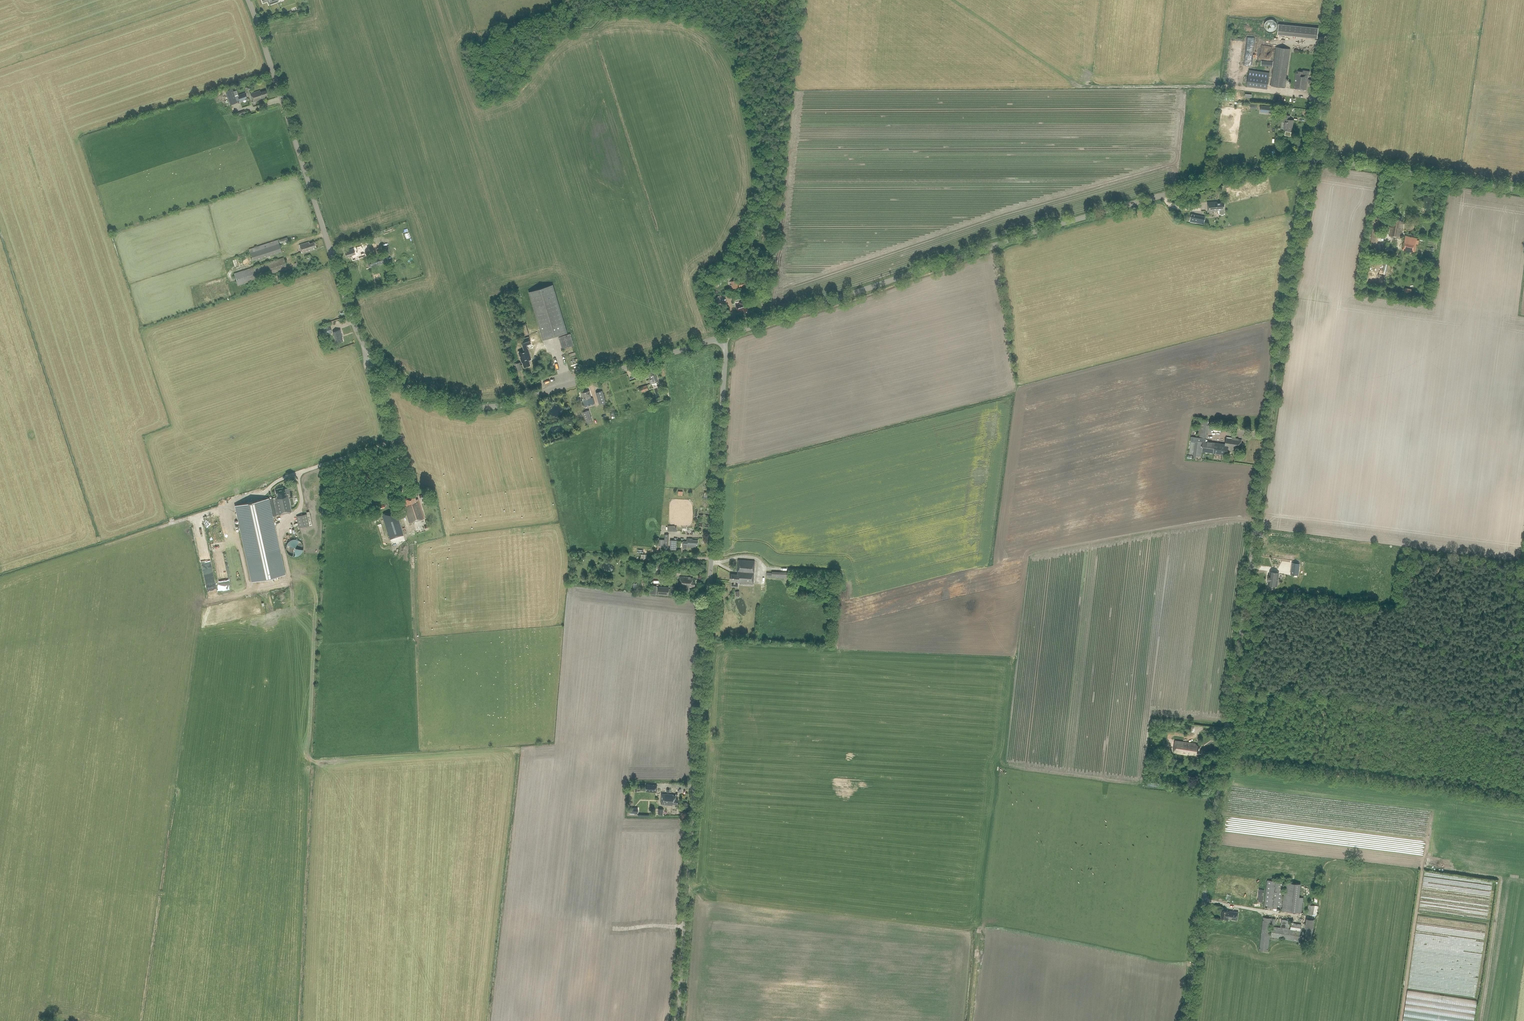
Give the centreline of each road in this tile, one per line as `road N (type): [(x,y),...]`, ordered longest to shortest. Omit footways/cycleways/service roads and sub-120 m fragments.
road 1 (unclassified): [(1187,1020),(1288,305),(1316,160)]
road 2 (tertiary): [(729,331),(502,405),(448,404),(405,386),(372,355),(353,322),(249,0)]
road 3 (unclassified): [(675,1020),(729,331)]
road 4 (tertiary): [(729,331),(1067,223),(1316,160)]
road 5 (track): [(711,337),(701,282),(730,261),(745,230),(783,131),(788,90),(766,29),(728,0)]
road 6 (tertiary): [(1316,160),(1523,190)]
road 7 (unclassified): [(1316,160),(1336,0)]

